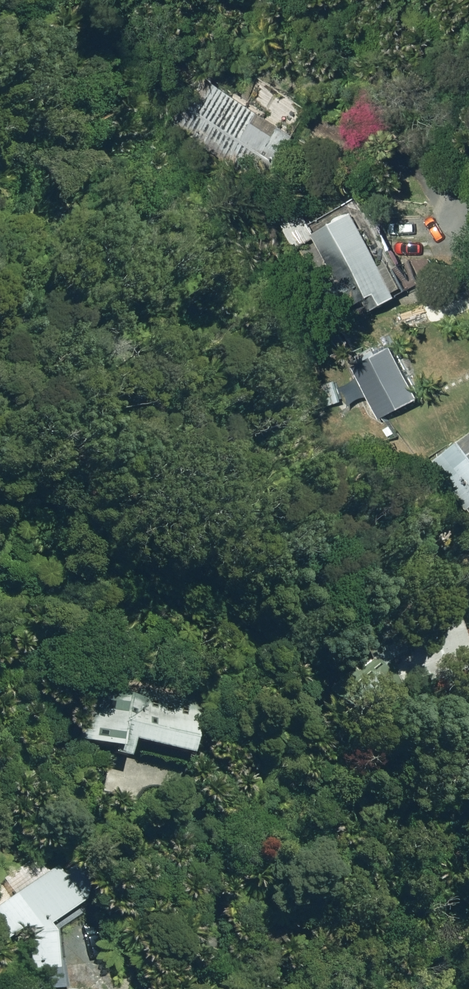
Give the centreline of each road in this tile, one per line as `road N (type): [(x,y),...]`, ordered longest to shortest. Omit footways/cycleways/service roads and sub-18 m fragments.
road 1 (residential): [(468,225),(382,113)]

